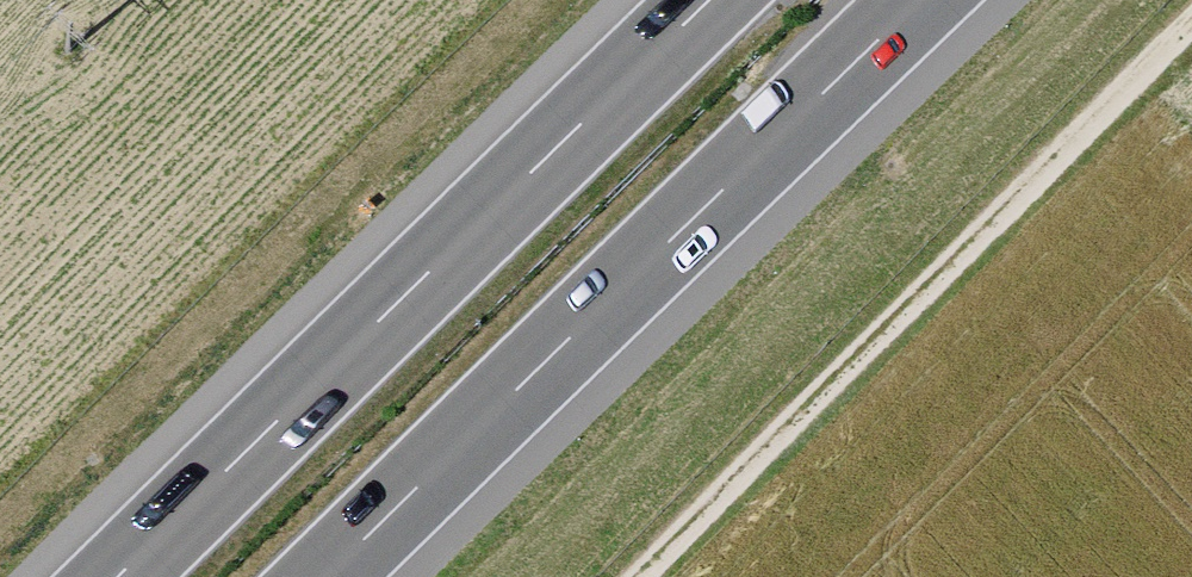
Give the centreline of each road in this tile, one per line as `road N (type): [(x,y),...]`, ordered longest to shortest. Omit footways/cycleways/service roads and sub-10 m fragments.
road 1 (motorway): [(325,576),(920,0)]
road 2 (motorway): [(710,0),(118,576)]
road 3 (track): [(640,576),(1191,23)]

